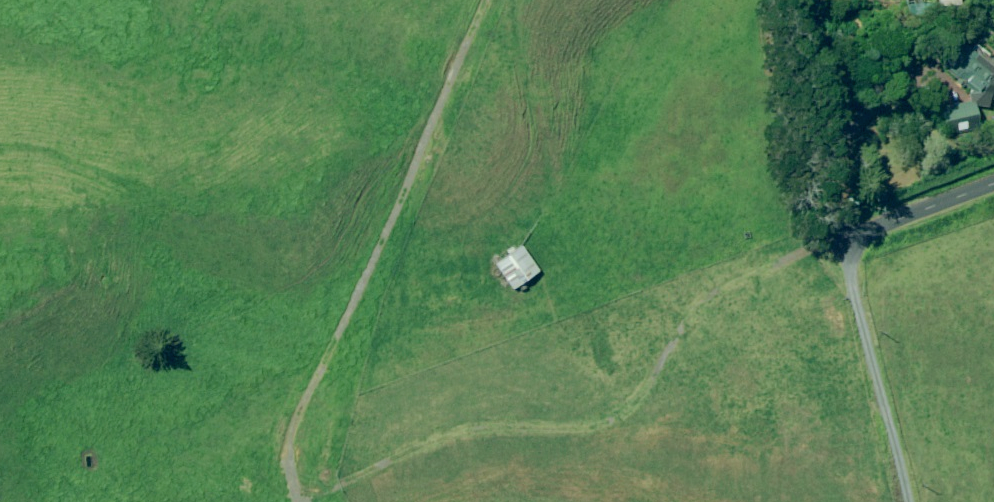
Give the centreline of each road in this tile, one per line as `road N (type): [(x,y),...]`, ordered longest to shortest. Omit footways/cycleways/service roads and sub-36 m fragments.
road 1 (track): [(833,245),(762,272),(707,306),(677,334),(632,407),(591,425),(414,441),(297,499)]
road 2 (track): [(490,0),(299,417),(285,464),(299,501)]
road 3 (unclassified): [(833,245),(993,186)]

